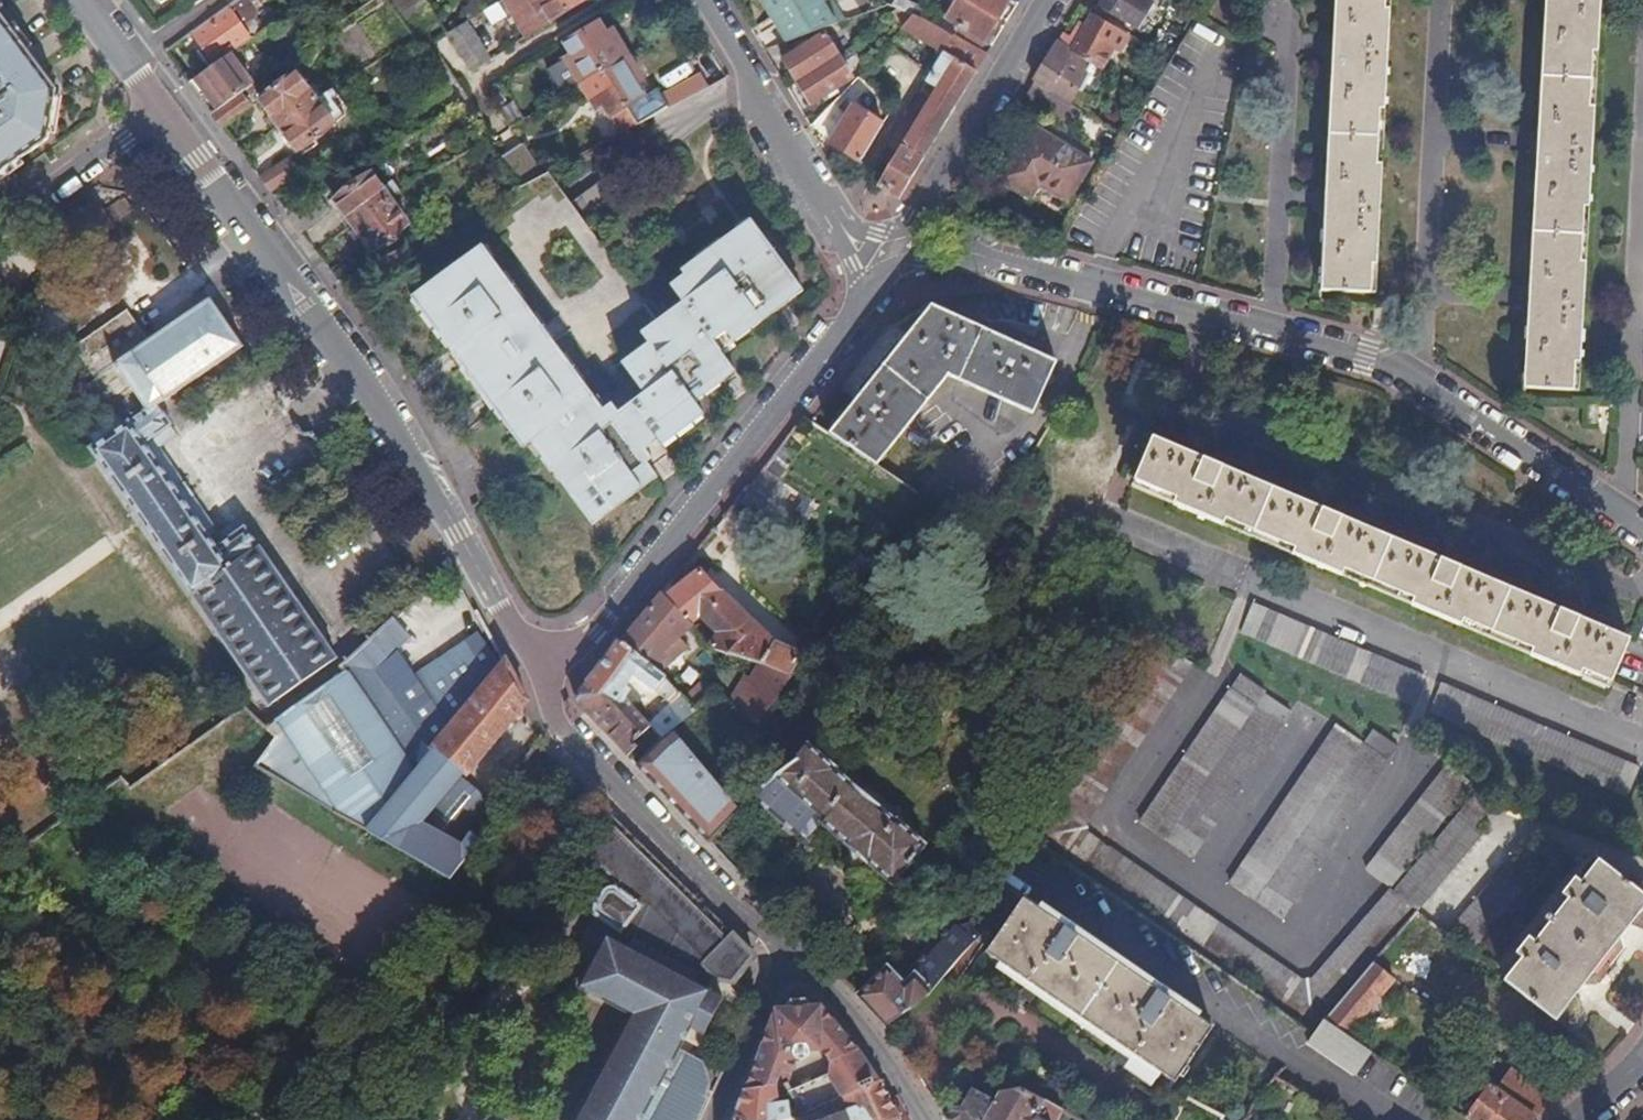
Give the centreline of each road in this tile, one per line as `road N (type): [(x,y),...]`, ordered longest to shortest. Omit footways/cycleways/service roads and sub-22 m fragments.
road 1 (residential): [(1642,531),(1441,391),(1366,355),(982,258)]
road 2 (tertiary): [(161,108),(389,405),(539,690)]
road 3 (tertiary): [(862,300),(539,690)]
road 4 (residential): [(539,690),(566,734),(726,907),(794,966)]
road 5 (residential): [(701,0),(840,224)]
road 6 (tertiary): [(930,189),(1047,0)]
road 7 (residential): [(924,1119),(880,1053),(794,966)]
road 8 (residential): [(161,108),(15,211),(0,212)]
road 9 (residential): [(794,966),(765,1006),(715,1119)]
road 10 (tertiary): [(84,0),(161,108)]

